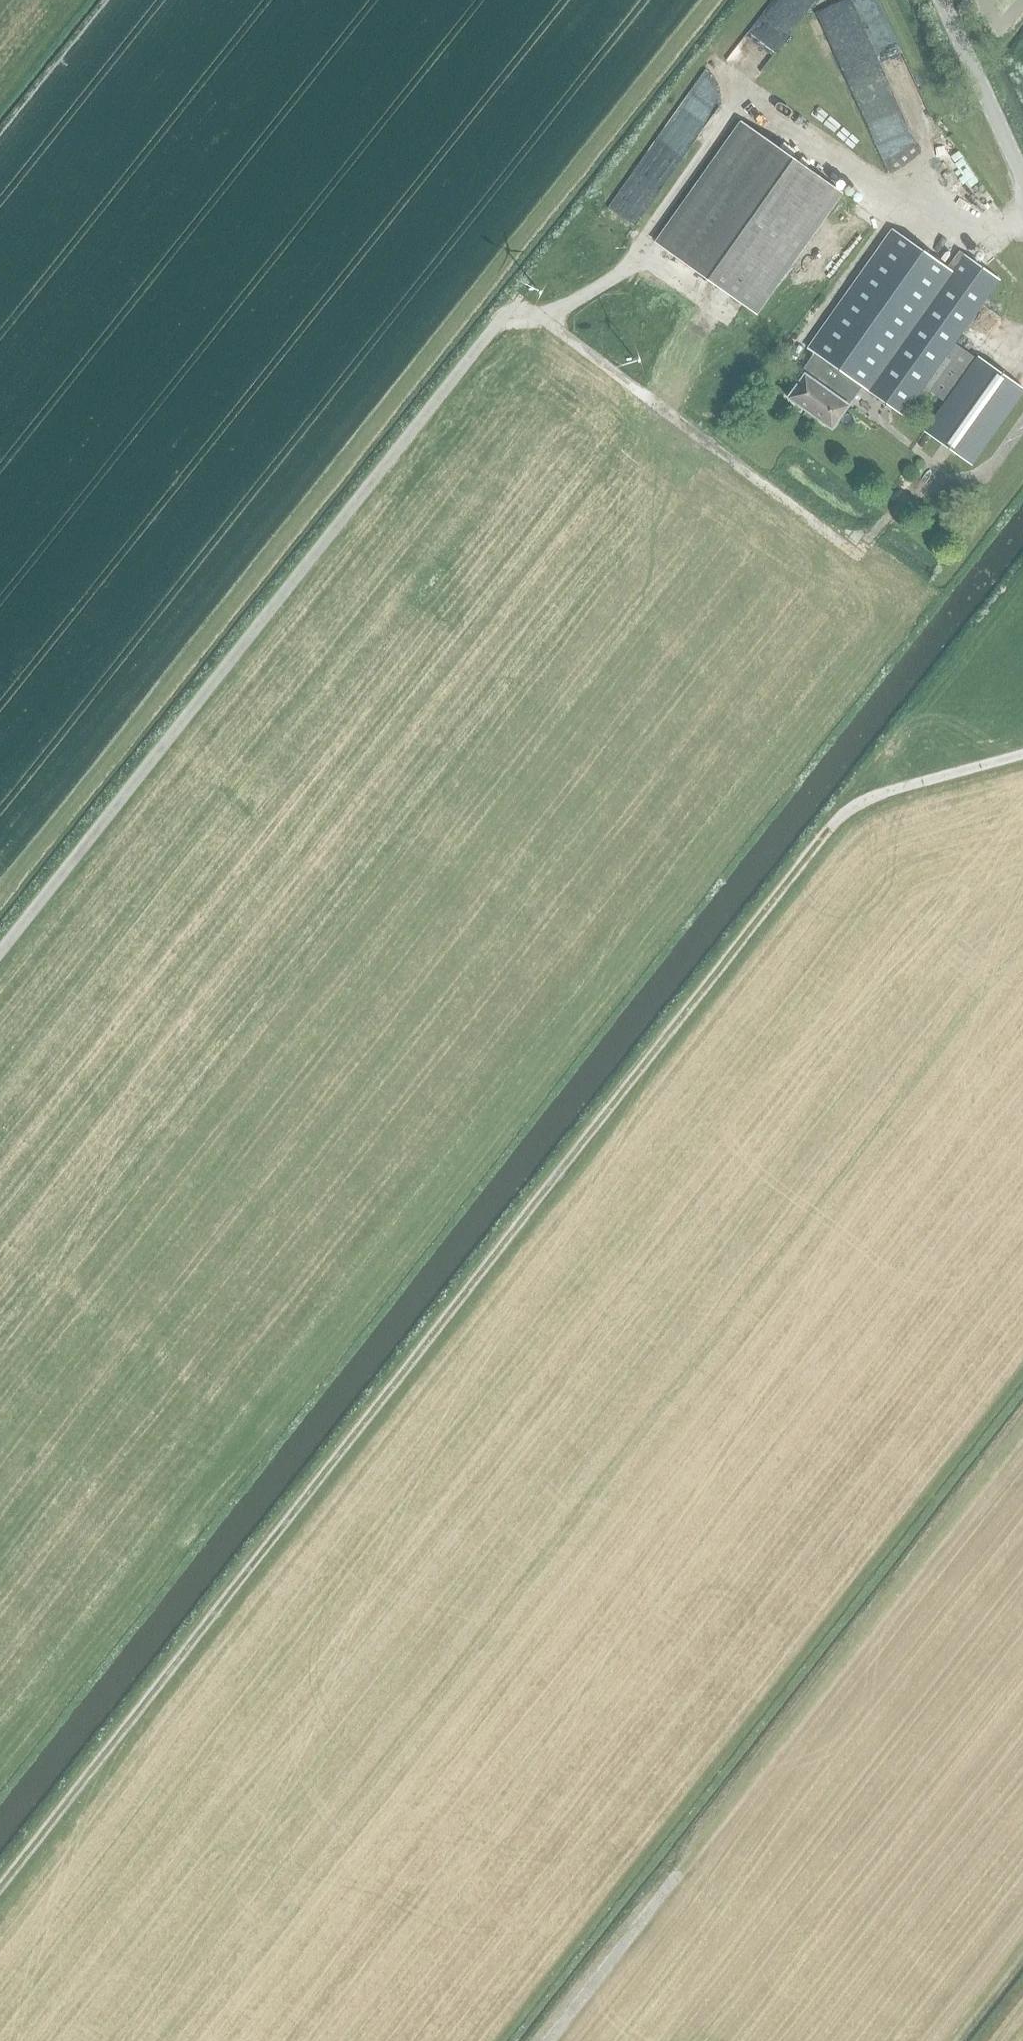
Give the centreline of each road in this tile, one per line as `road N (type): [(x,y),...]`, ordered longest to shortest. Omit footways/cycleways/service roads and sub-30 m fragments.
road 1 (tertiary): [(1022,181),(940,0)]

